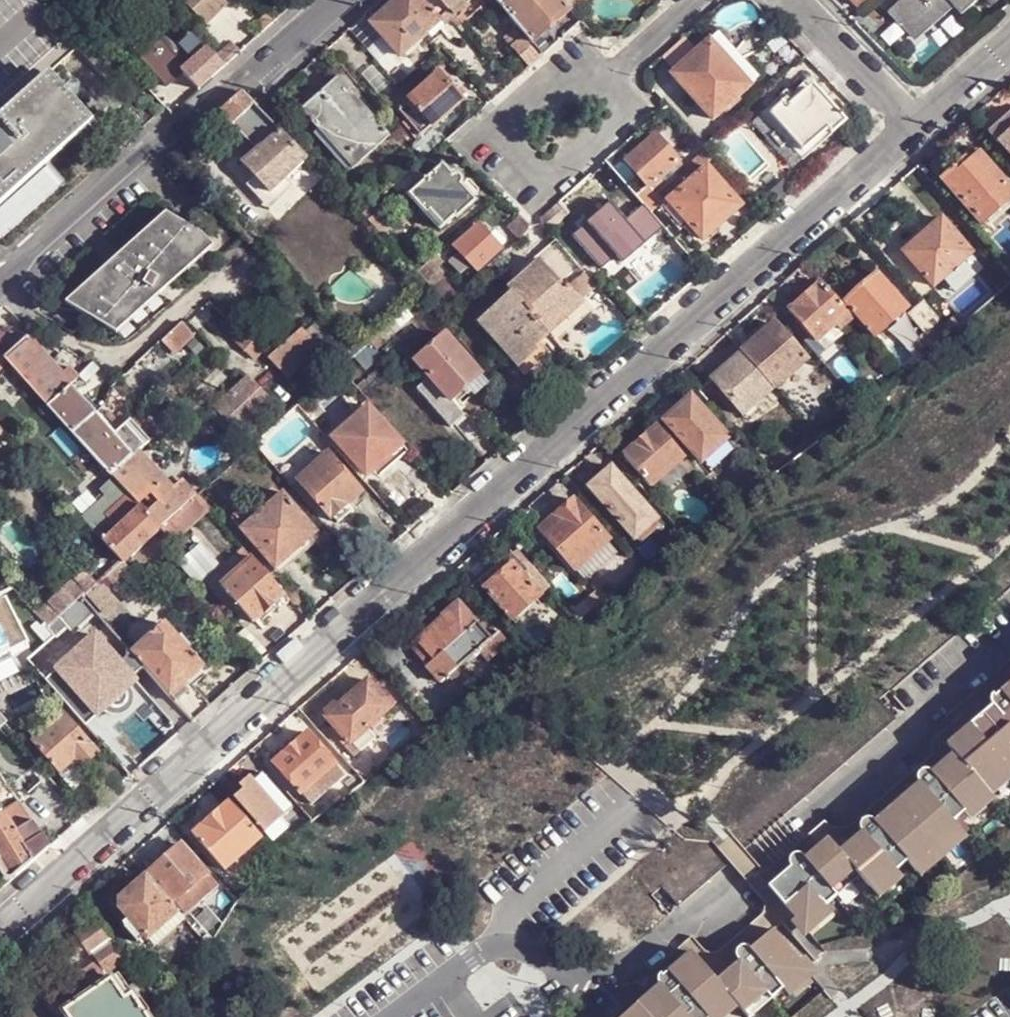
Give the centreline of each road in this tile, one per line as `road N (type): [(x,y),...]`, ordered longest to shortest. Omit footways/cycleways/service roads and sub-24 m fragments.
road 1 (residential): [(333,0),(0,275)]

